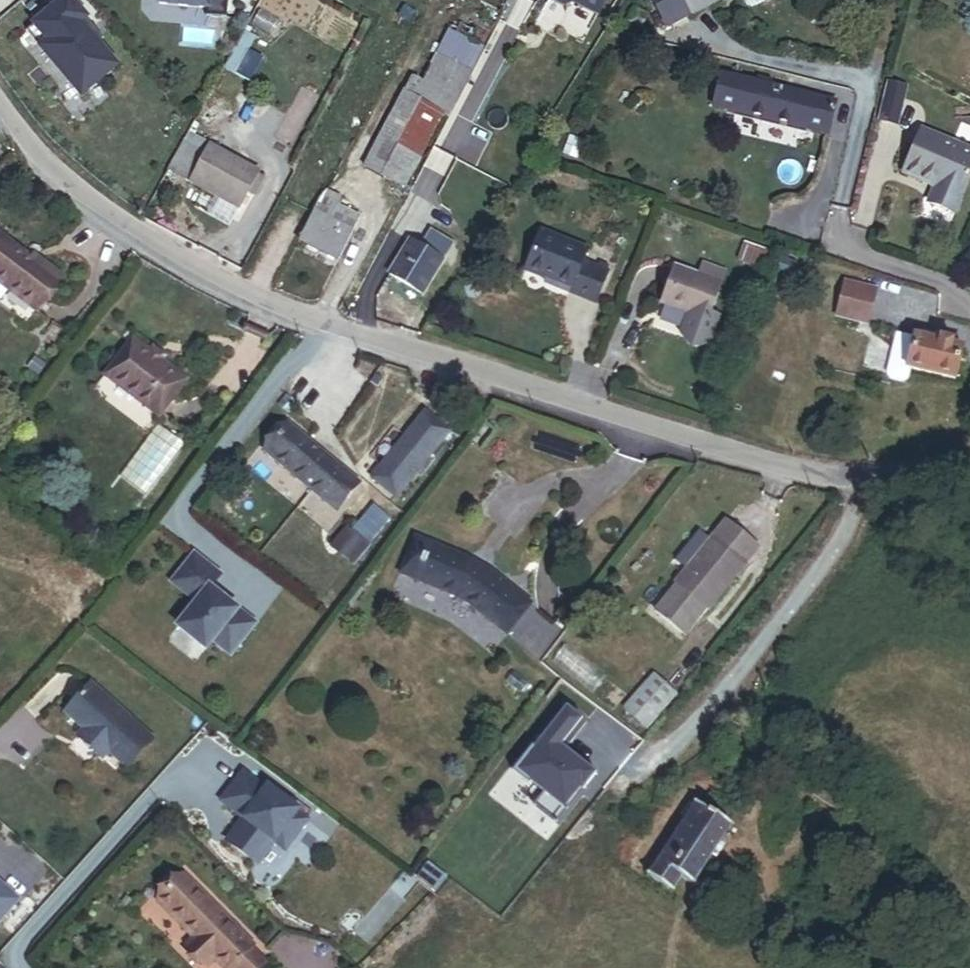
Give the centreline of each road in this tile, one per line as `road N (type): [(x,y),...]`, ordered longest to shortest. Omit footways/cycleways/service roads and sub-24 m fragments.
road 1 (residential): [(0,104),(75,194),(149,245),(303,318),(820,475),(857,481),(969,464)]
road 2 (track): [(747,812),(714,759),(758,632),(828,553),(857,481)]

